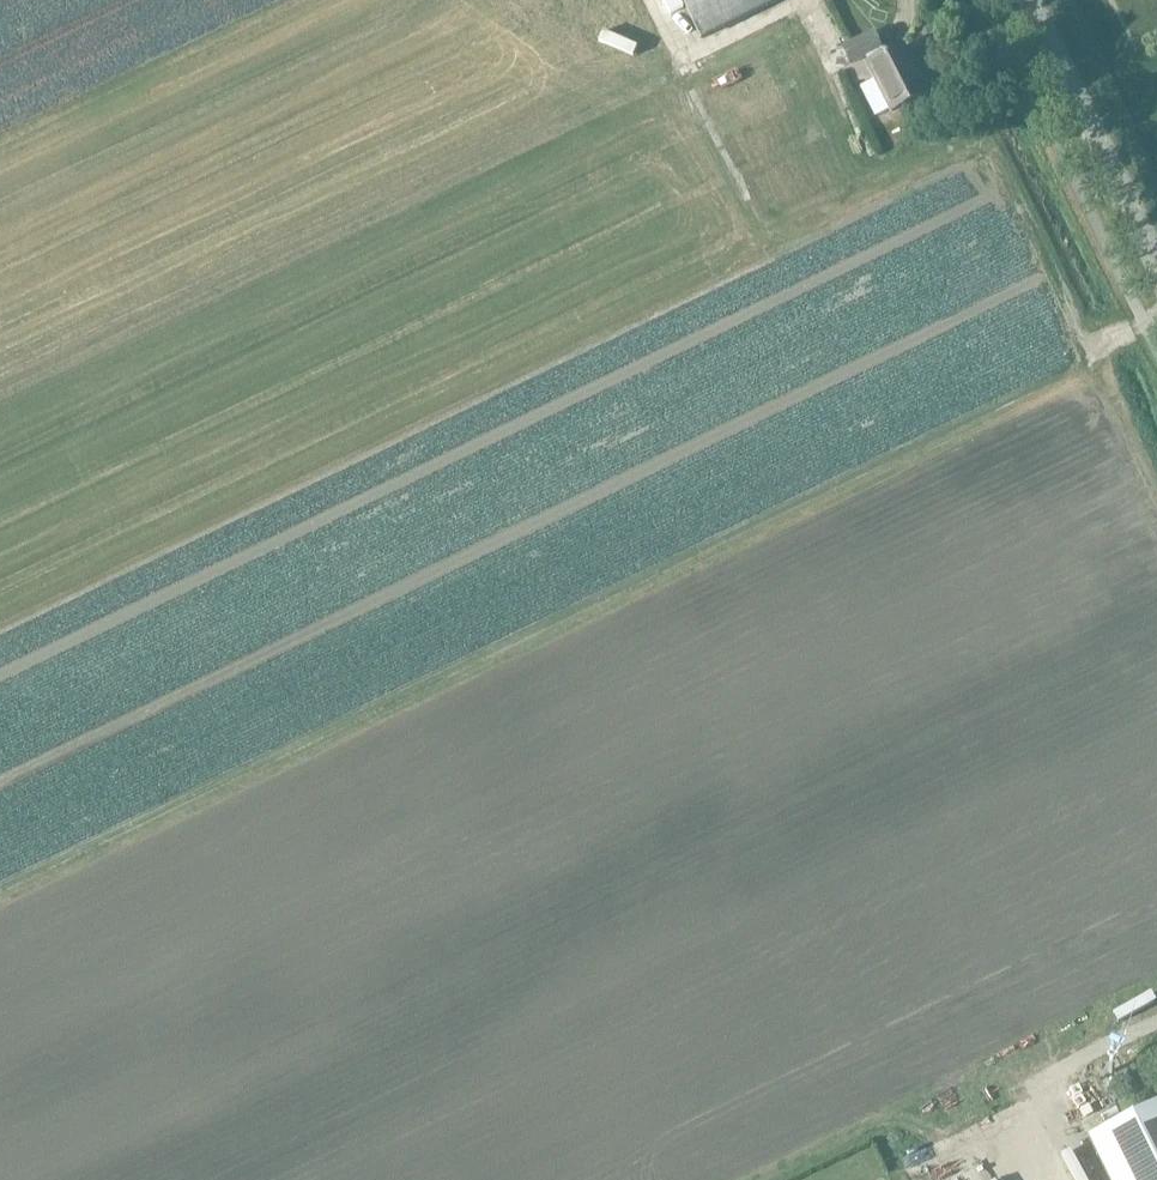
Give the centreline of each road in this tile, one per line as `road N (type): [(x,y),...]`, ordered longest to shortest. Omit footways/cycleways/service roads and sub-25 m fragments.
road 1 (unclassified): [(1156,264),(1027,0)]

